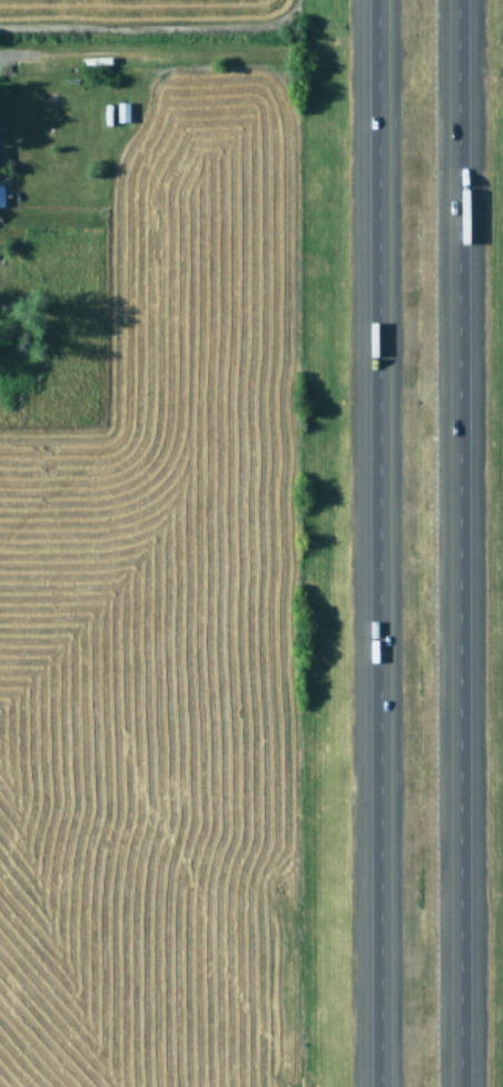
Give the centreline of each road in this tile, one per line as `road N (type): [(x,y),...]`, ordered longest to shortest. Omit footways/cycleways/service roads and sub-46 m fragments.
road 1 (motorway): [(461,1086),(459,0)]
road 2 (motorway): [(391,0),(393,1086)]

